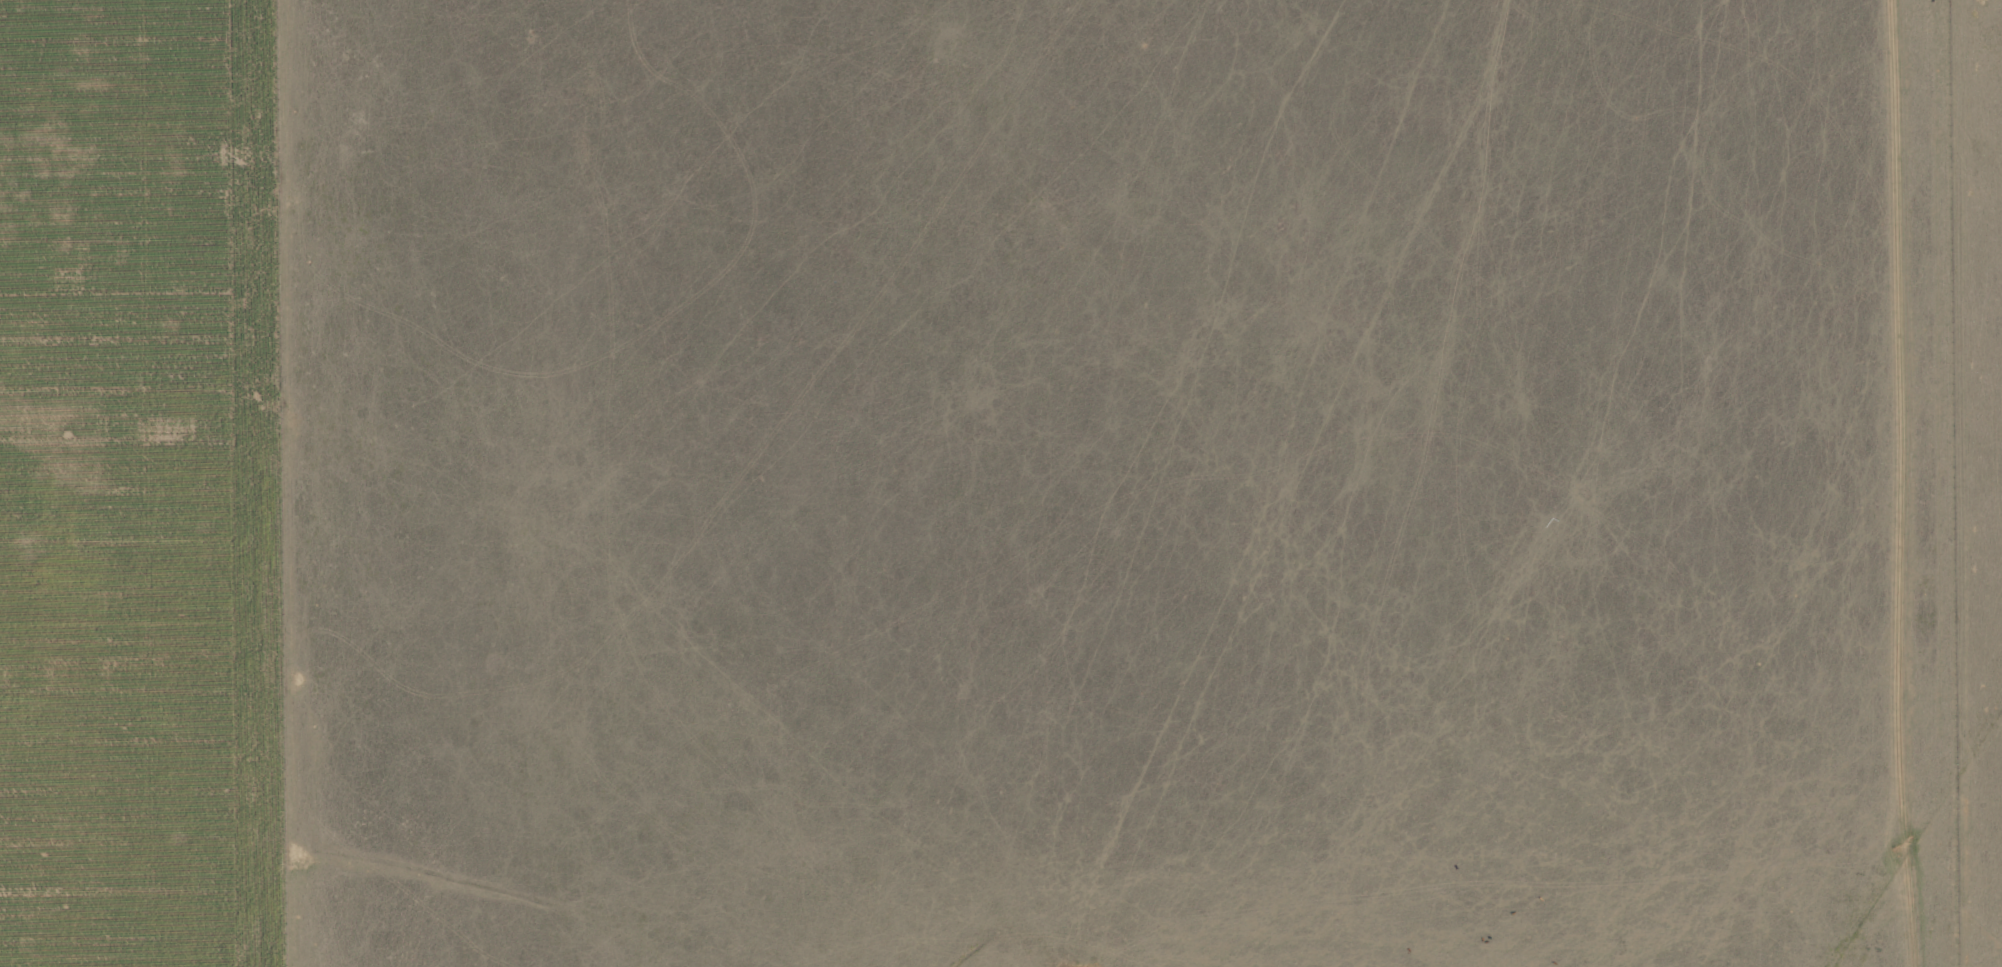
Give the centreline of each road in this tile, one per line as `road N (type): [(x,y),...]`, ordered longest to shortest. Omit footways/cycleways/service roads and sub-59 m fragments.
road 1 (residential): [(1947,0),(2001,699)]

